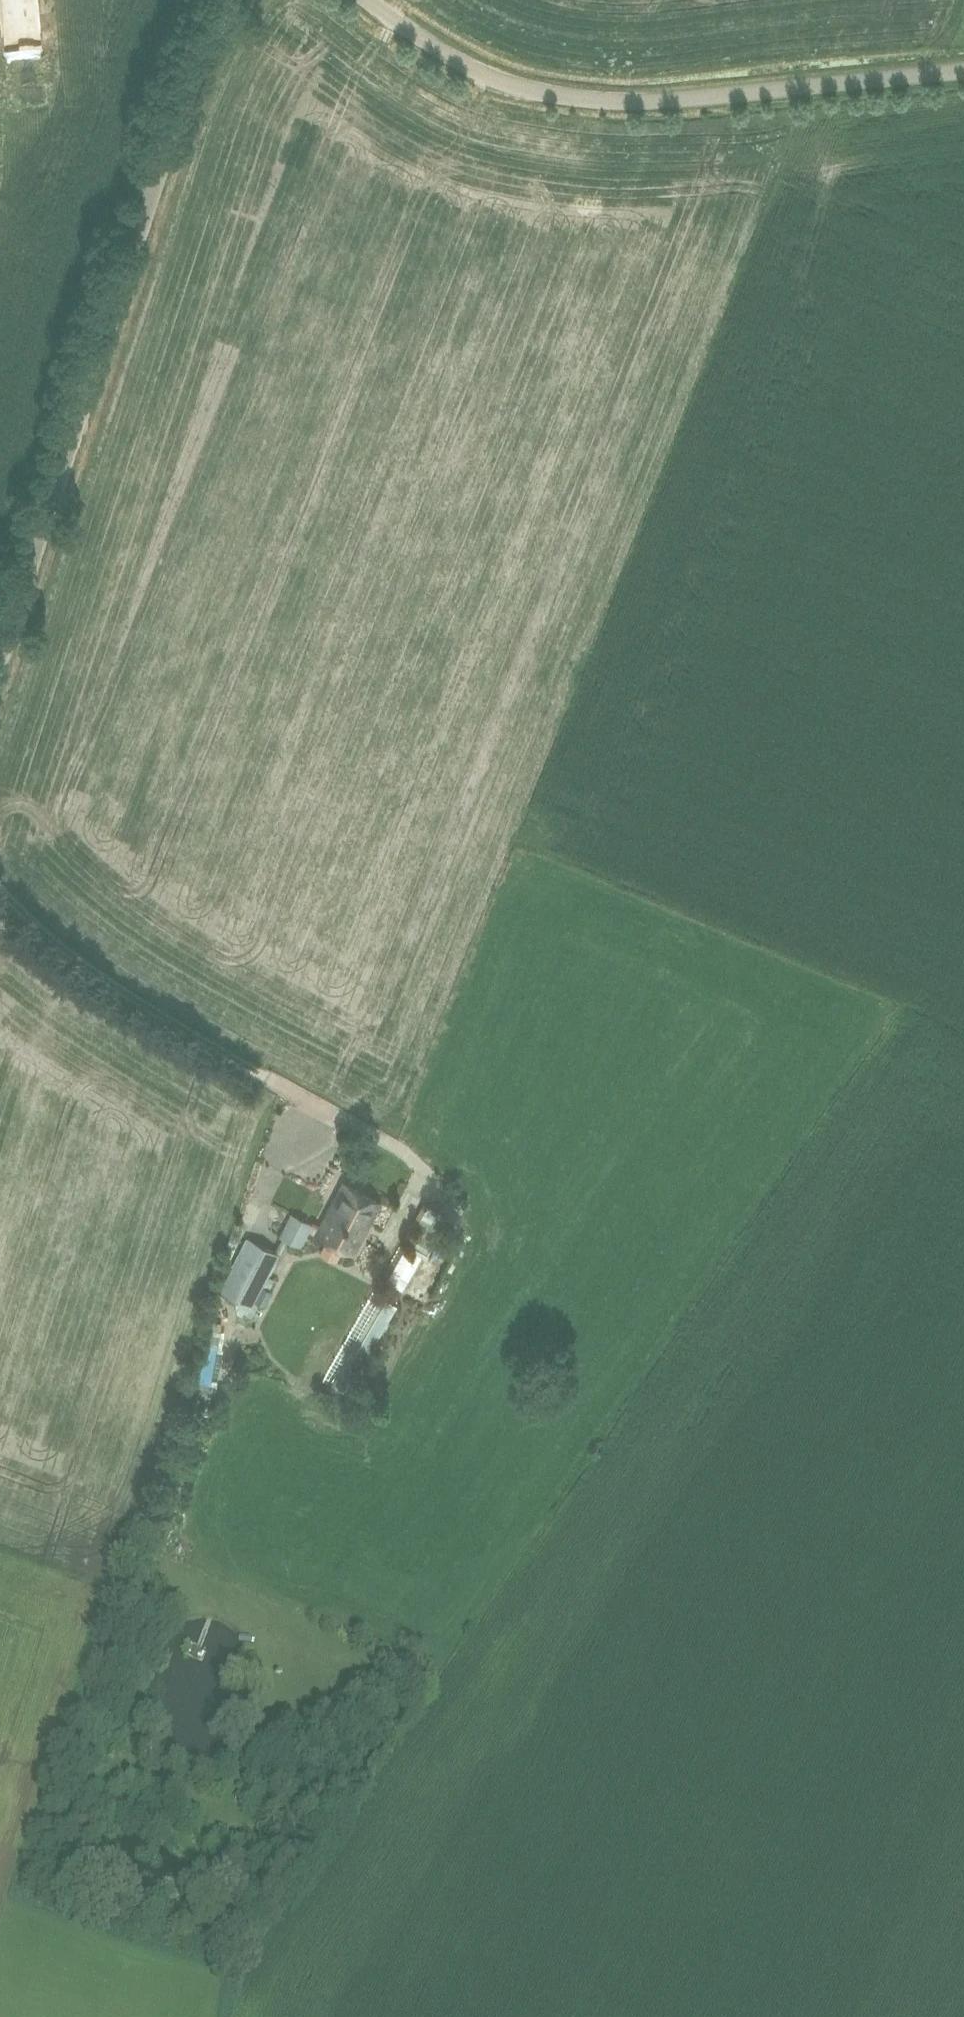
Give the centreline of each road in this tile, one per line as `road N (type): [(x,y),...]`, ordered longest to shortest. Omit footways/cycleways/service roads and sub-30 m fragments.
road 1 (unclassified): [(0,650),(186,85),(233,0)]
road 2 (unclassified): [(963,72),(668,106),(575,106),(490,89),(359,0)]

